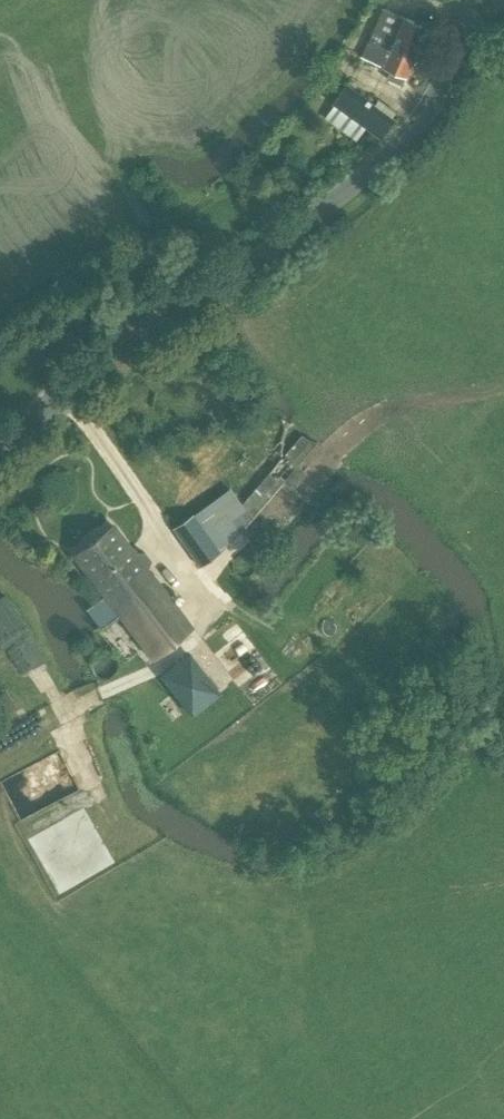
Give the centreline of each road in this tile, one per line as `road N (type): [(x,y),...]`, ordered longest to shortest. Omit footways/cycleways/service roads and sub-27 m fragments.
road 1 (tertiary): [(0,446),(380,160),(445,84),(469,0)]

